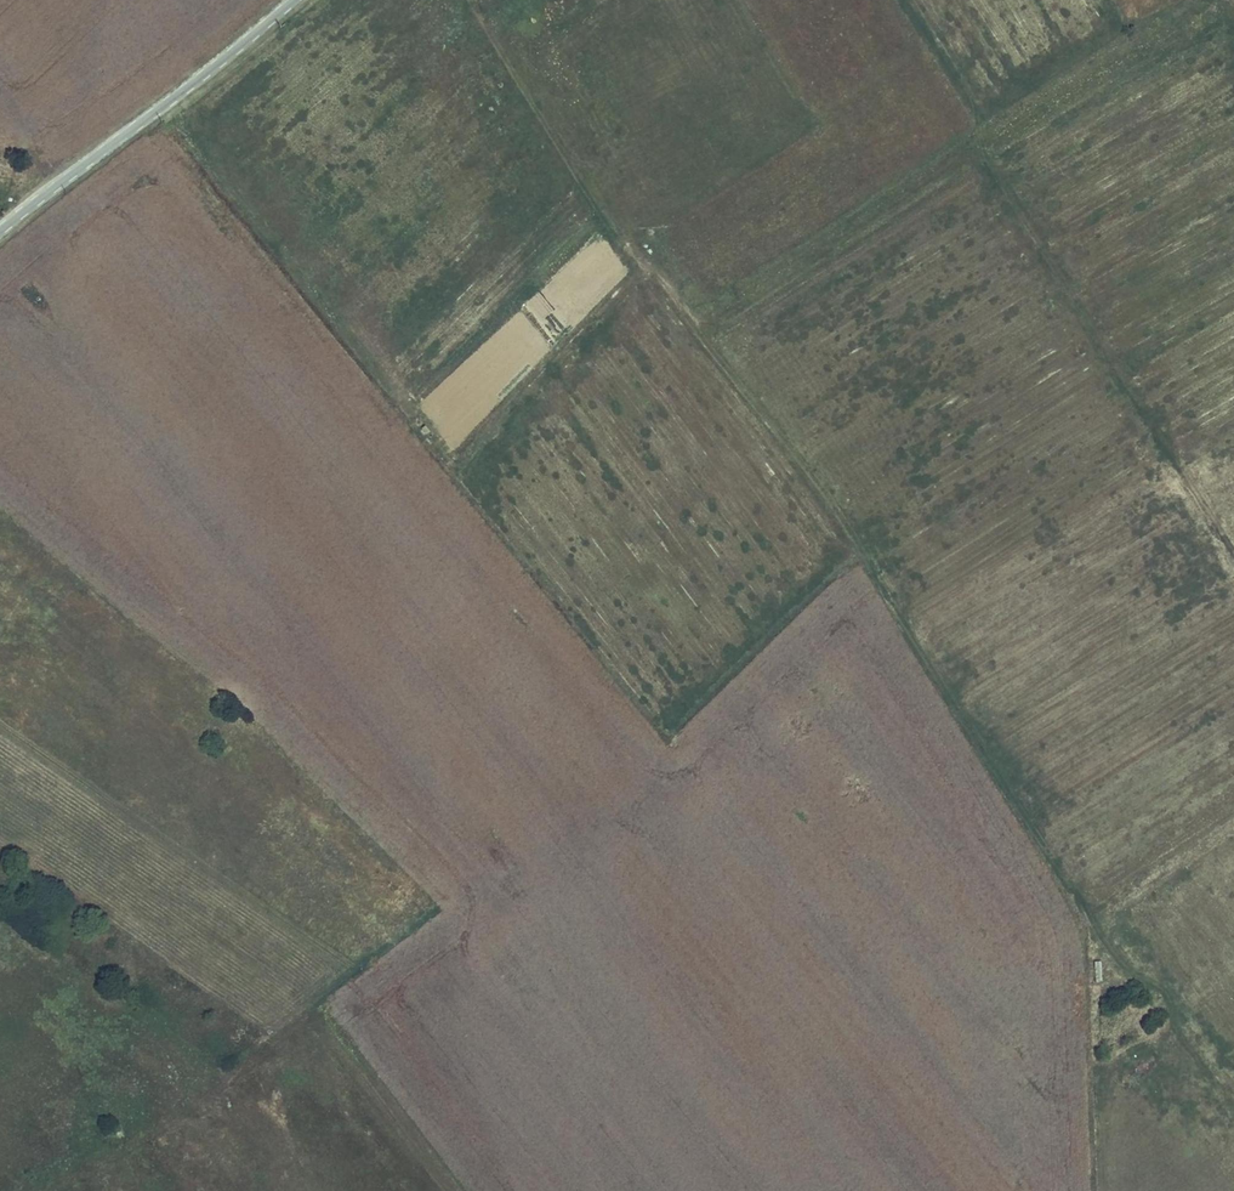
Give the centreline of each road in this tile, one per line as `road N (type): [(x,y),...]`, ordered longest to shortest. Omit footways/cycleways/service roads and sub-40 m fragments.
road 1 (track): [(1233,554),(984,155)]
road 2 (unclassified): [(0,229),(294,0)]

